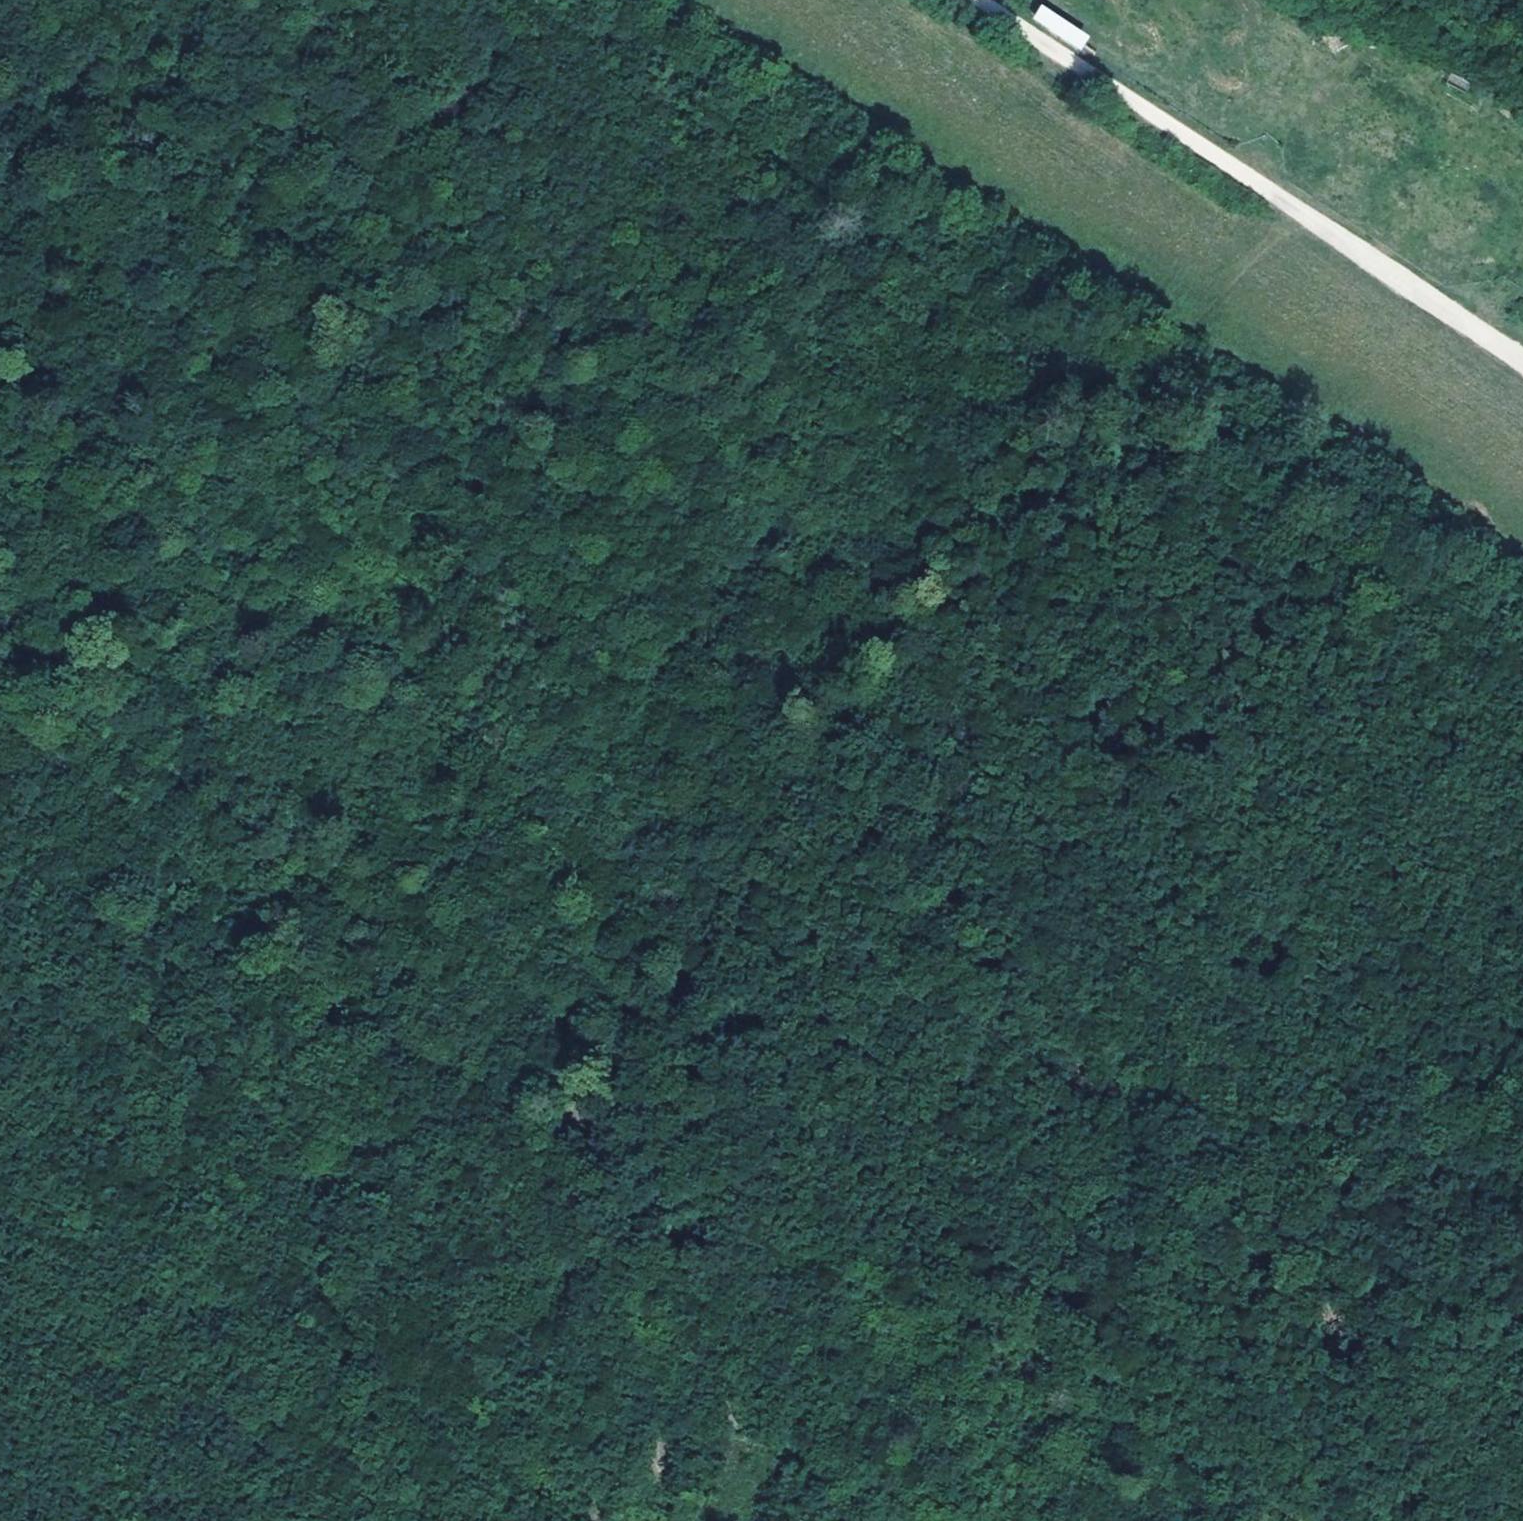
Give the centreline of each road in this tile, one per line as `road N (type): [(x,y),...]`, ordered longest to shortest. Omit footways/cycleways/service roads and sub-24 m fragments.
road 1 (track): [(968,0),(1522,366)]
road 2 (track): [(355,1520),(297,1270),(305,1199),(360,1149)]

